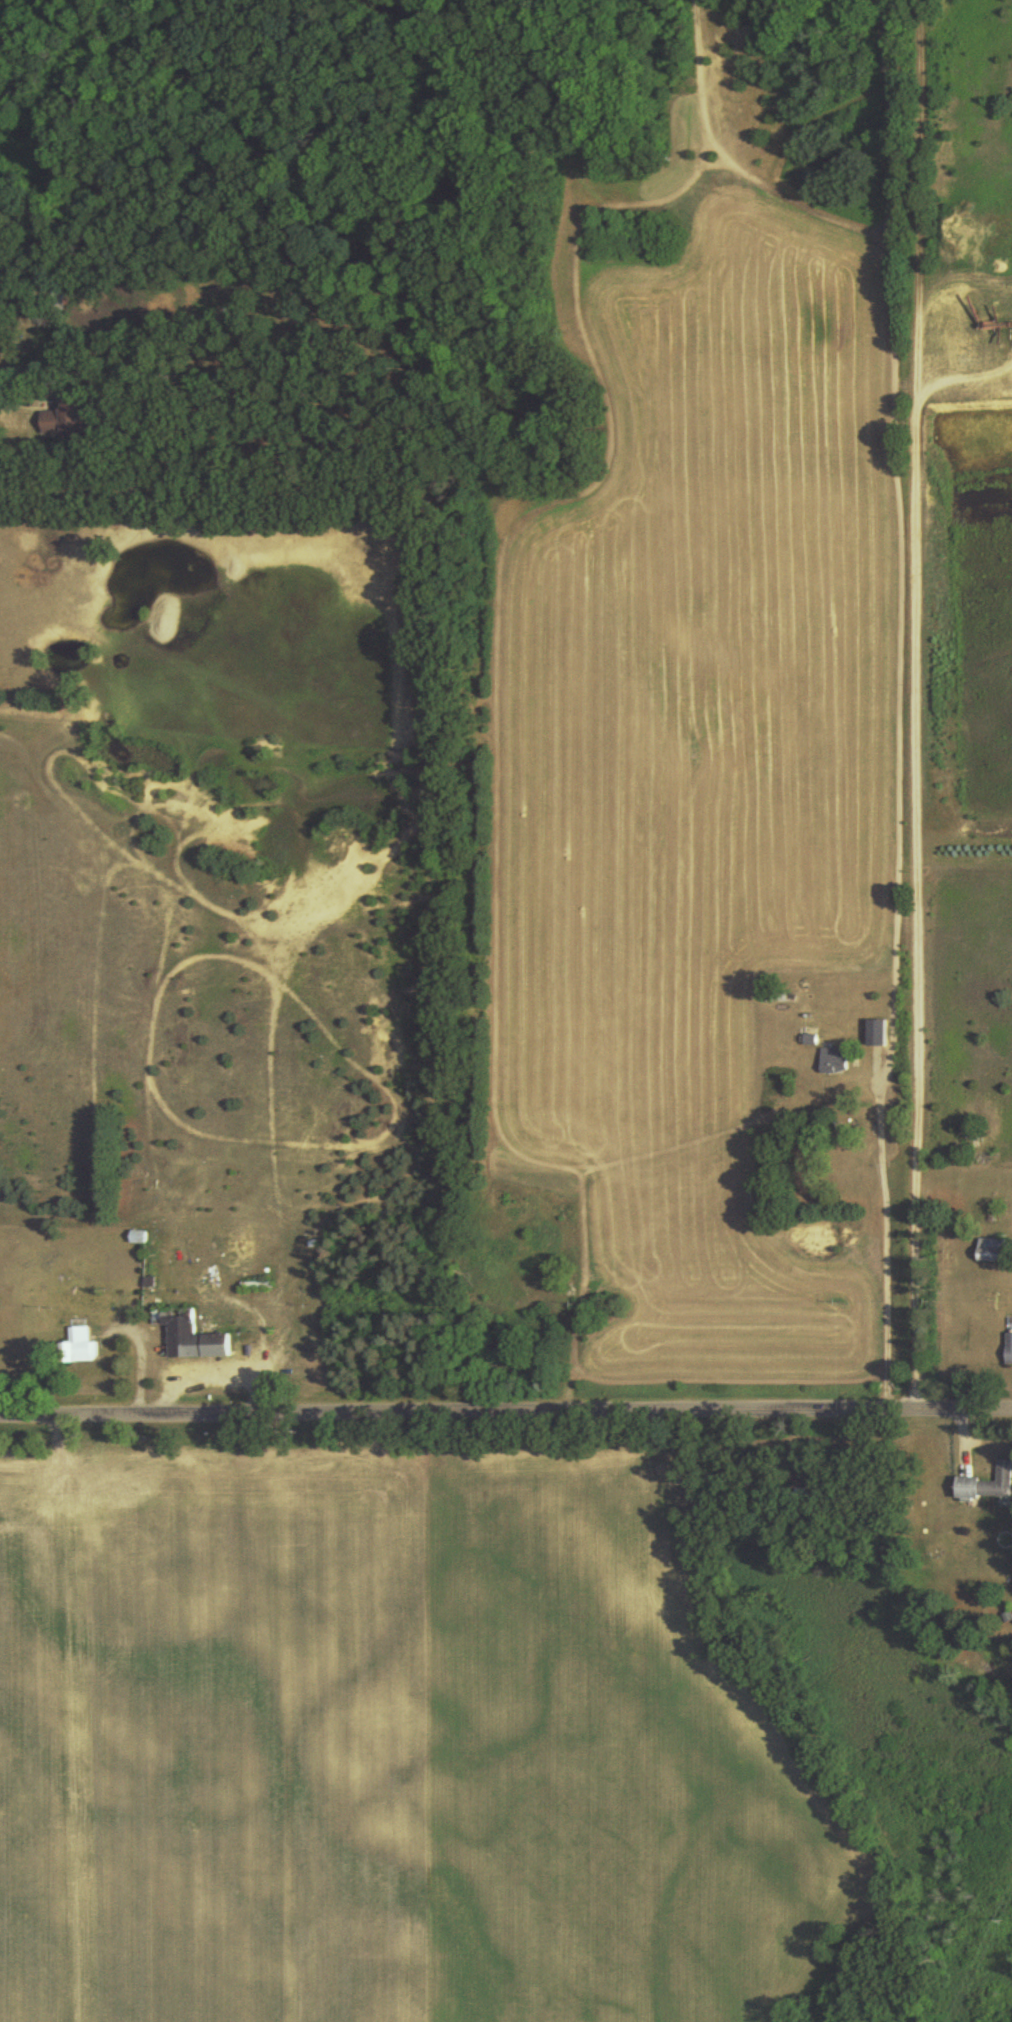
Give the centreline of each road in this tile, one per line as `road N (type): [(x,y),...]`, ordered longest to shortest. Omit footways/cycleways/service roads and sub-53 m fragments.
road 1 (residential): [(923,1411),(908,629),(915,0)]
road 2 (tertiary): [(1011,1410),(0,1418)]

